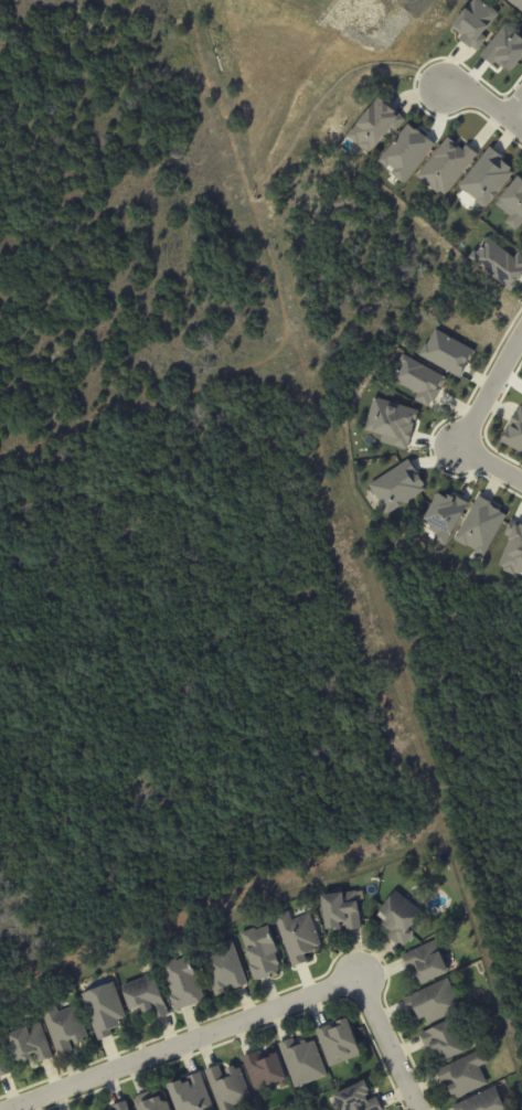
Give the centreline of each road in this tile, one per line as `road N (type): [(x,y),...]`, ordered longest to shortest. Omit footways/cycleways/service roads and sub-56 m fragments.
road 1 (residential): [(13,1109),(352,982),(412,1109)]
road 2 (residential): [(521,484),(459,445),(521,325)]

